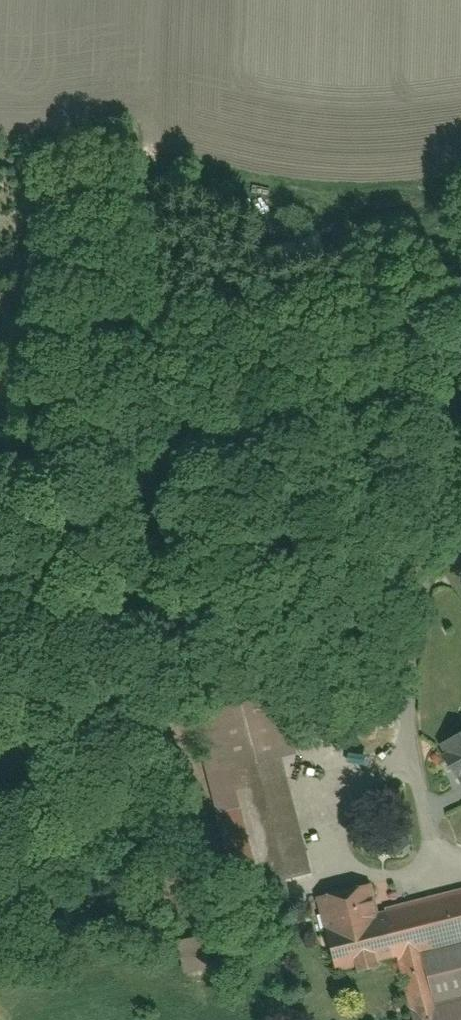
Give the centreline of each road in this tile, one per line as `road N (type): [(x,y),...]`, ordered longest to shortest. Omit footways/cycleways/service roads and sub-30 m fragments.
road 1 (tertiary): [(460,394),(0,474)]

